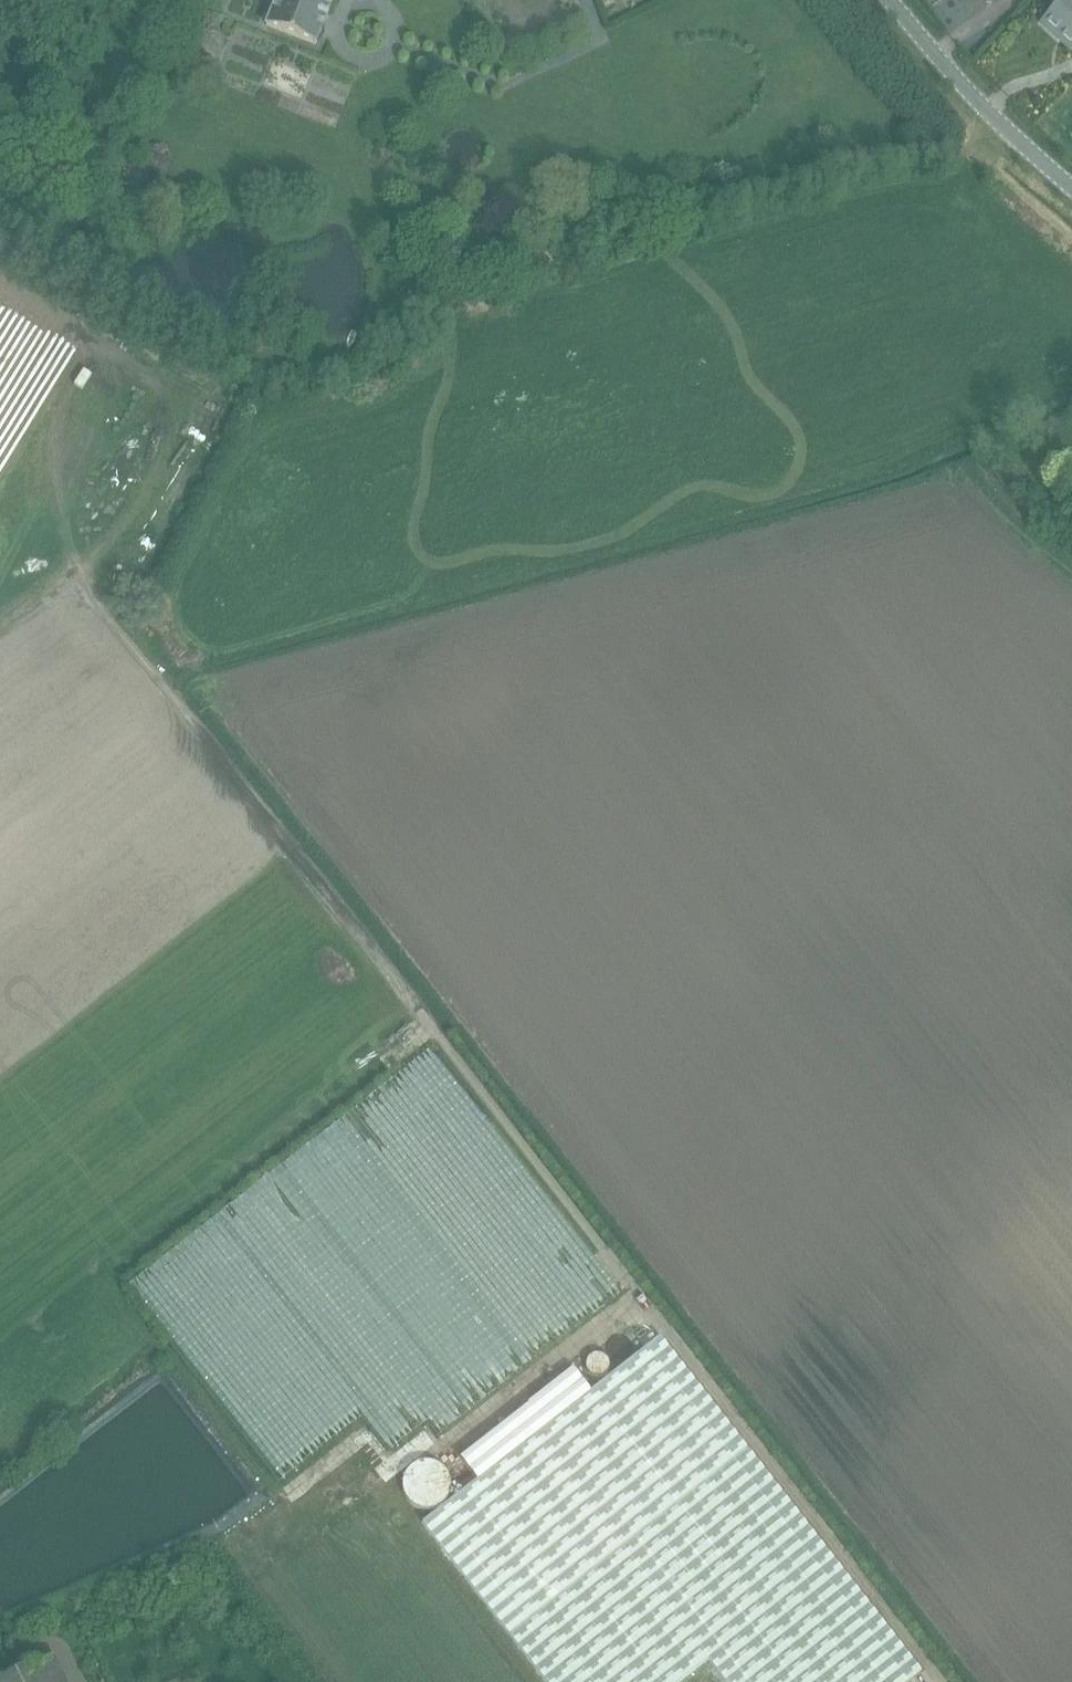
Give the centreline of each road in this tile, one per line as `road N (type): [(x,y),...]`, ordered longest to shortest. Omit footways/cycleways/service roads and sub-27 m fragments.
road 1 (unclassified): [(1071,187),(987,112),(891,0)]

